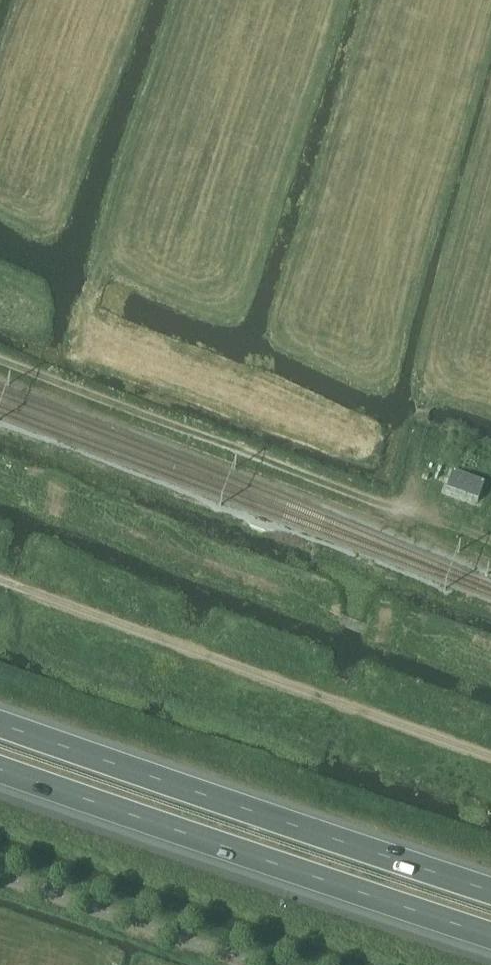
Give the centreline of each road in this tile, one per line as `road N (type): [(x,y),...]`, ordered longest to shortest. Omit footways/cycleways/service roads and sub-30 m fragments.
road 1 (track): [(490,756),(0,581)]
road 2 (trunk): [(490,891),(0,723)]
road 3 (trunk): [(0,768),(490,936)]
road 4 (track): [(0,361),(411,511)]

